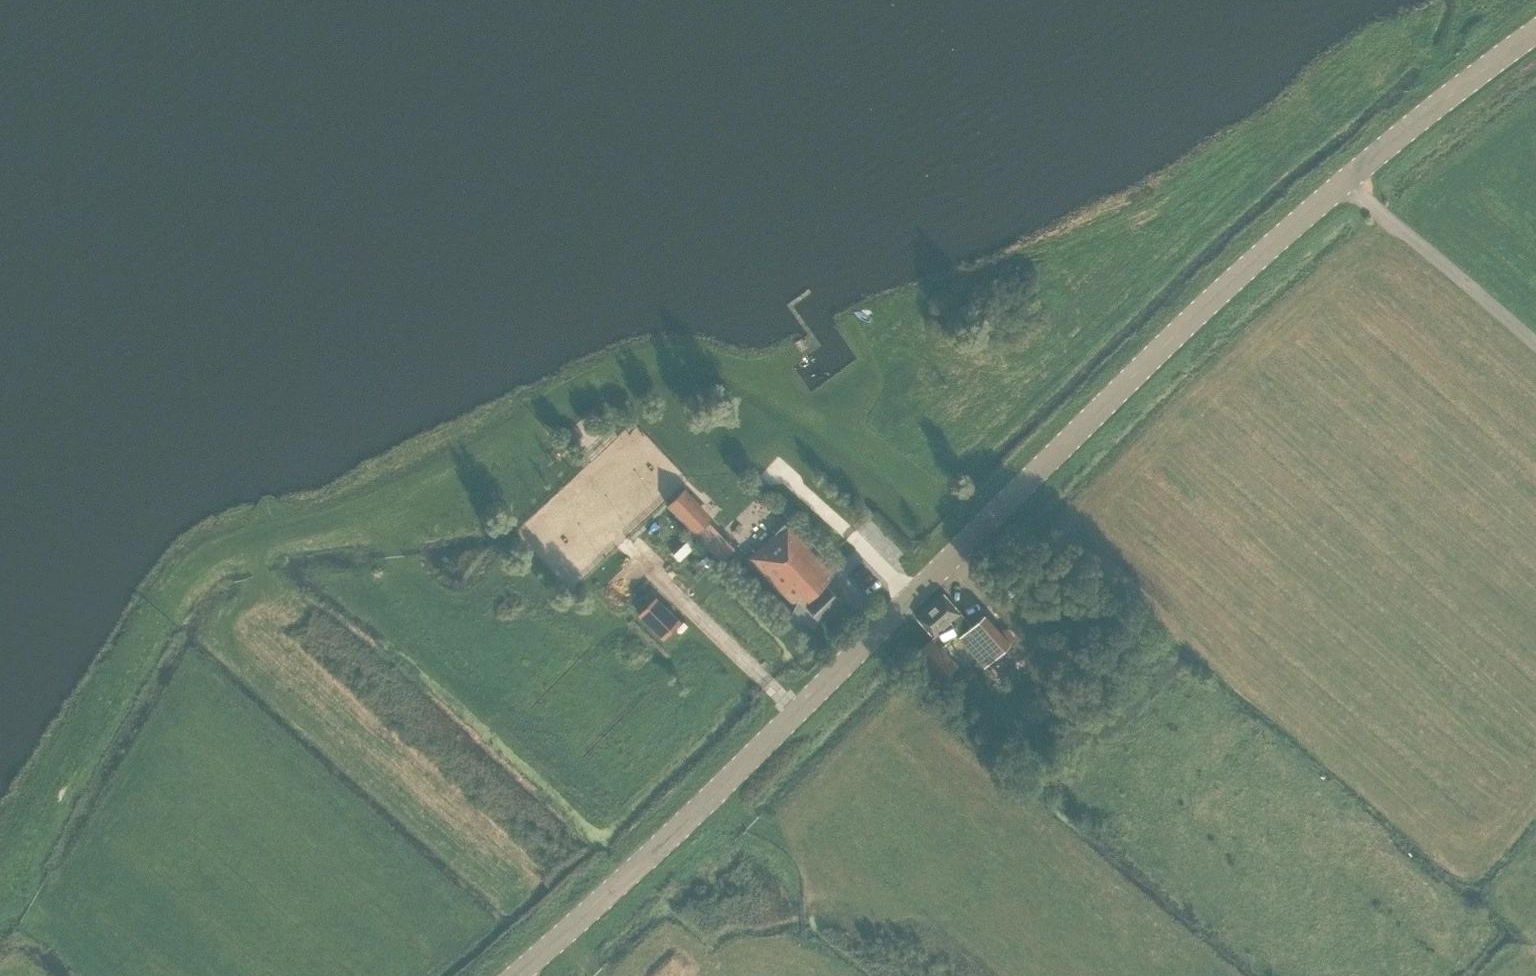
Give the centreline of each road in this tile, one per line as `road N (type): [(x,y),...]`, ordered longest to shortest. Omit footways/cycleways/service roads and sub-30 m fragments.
road 1 (tertiary): [(516,975),(861,653),(1249,266),(1345,182),(1535,36)]

